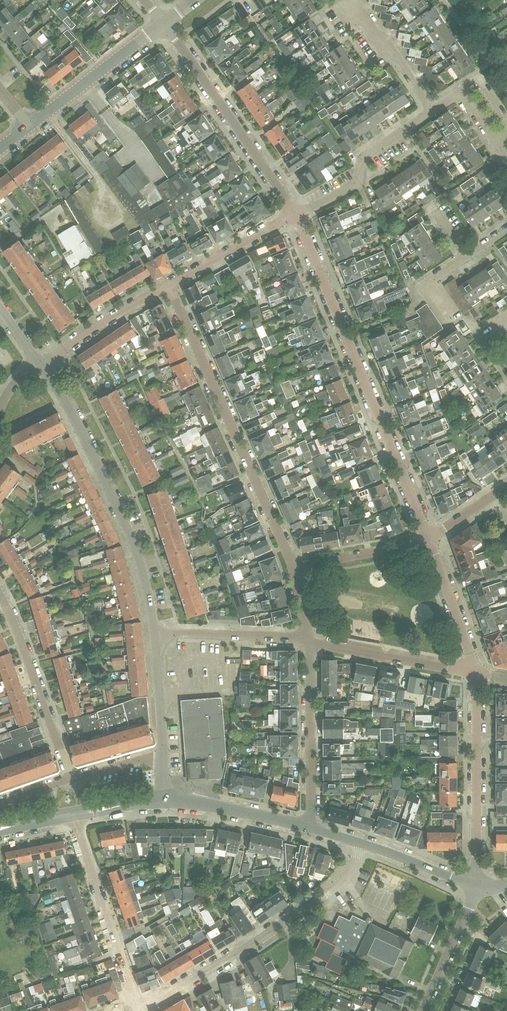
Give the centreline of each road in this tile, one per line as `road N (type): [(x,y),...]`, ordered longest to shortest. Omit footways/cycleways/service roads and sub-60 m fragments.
road 1 (residential): [(429,538),(297,215)]
road 2 (residential): [(293,566),(170,285)]
road 3 (residential): [(155,633),(132,540),(40,364)]
road 4 (residential): [(138,1005),(342,882),(361,843)]
road 5 (residential): [(297,215),(165,26)]
road 6 (residential): [(474,885),(477,674)]
road 7 (residential): [(73,813),(138,1005)]
road 8 (residential): [(71,779),(0,593)]
road 9 (residential): [(307,827),(309,641)]
road 10 (residential): [(297,215),(351,188),(372,152),(432,111)]
road 11 (residential): [(477,674),(309,641)]
road 12 (residential): [(30,126),(165,26)]
road 13 (residential): [(309,641),(155,633)]
road 14 (residential): [(40,364),(170,285)]
road 15 (residential): [(170,285),(297,215)]
road 16 (residential): [(477,674),(429,538)]
road 17 (tertiary): [(307,827),(166,801)]
road 18 (residential): [(293,566),(429,538)]
road 19 (residential): [(432,111),(351,0)]
road 20 (residential): [(423,1010),(474,885)]
road 21 (residential): [(163,756),(155,633)]
road 22 (tertiary): [(474,885),(361,843)]

